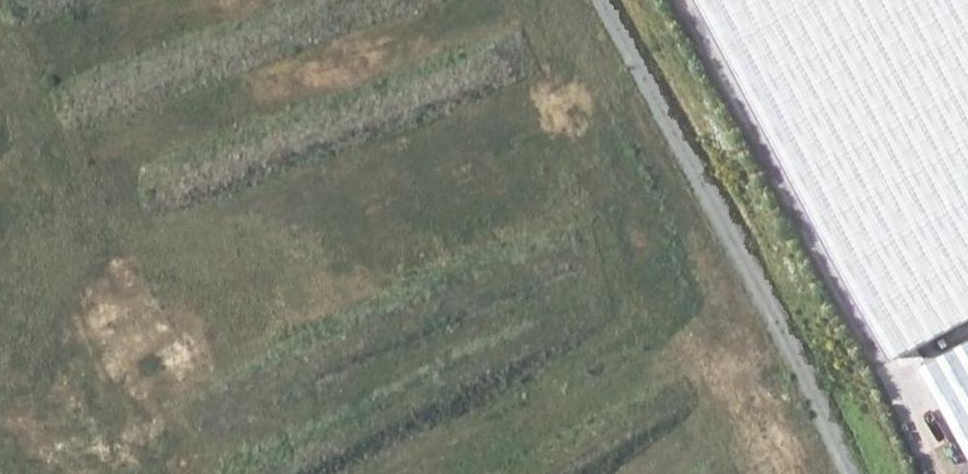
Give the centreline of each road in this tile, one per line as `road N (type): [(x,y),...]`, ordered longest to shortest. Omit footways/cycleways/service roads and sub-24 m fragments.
road 1 (track): [(604,0),(850,473)]

